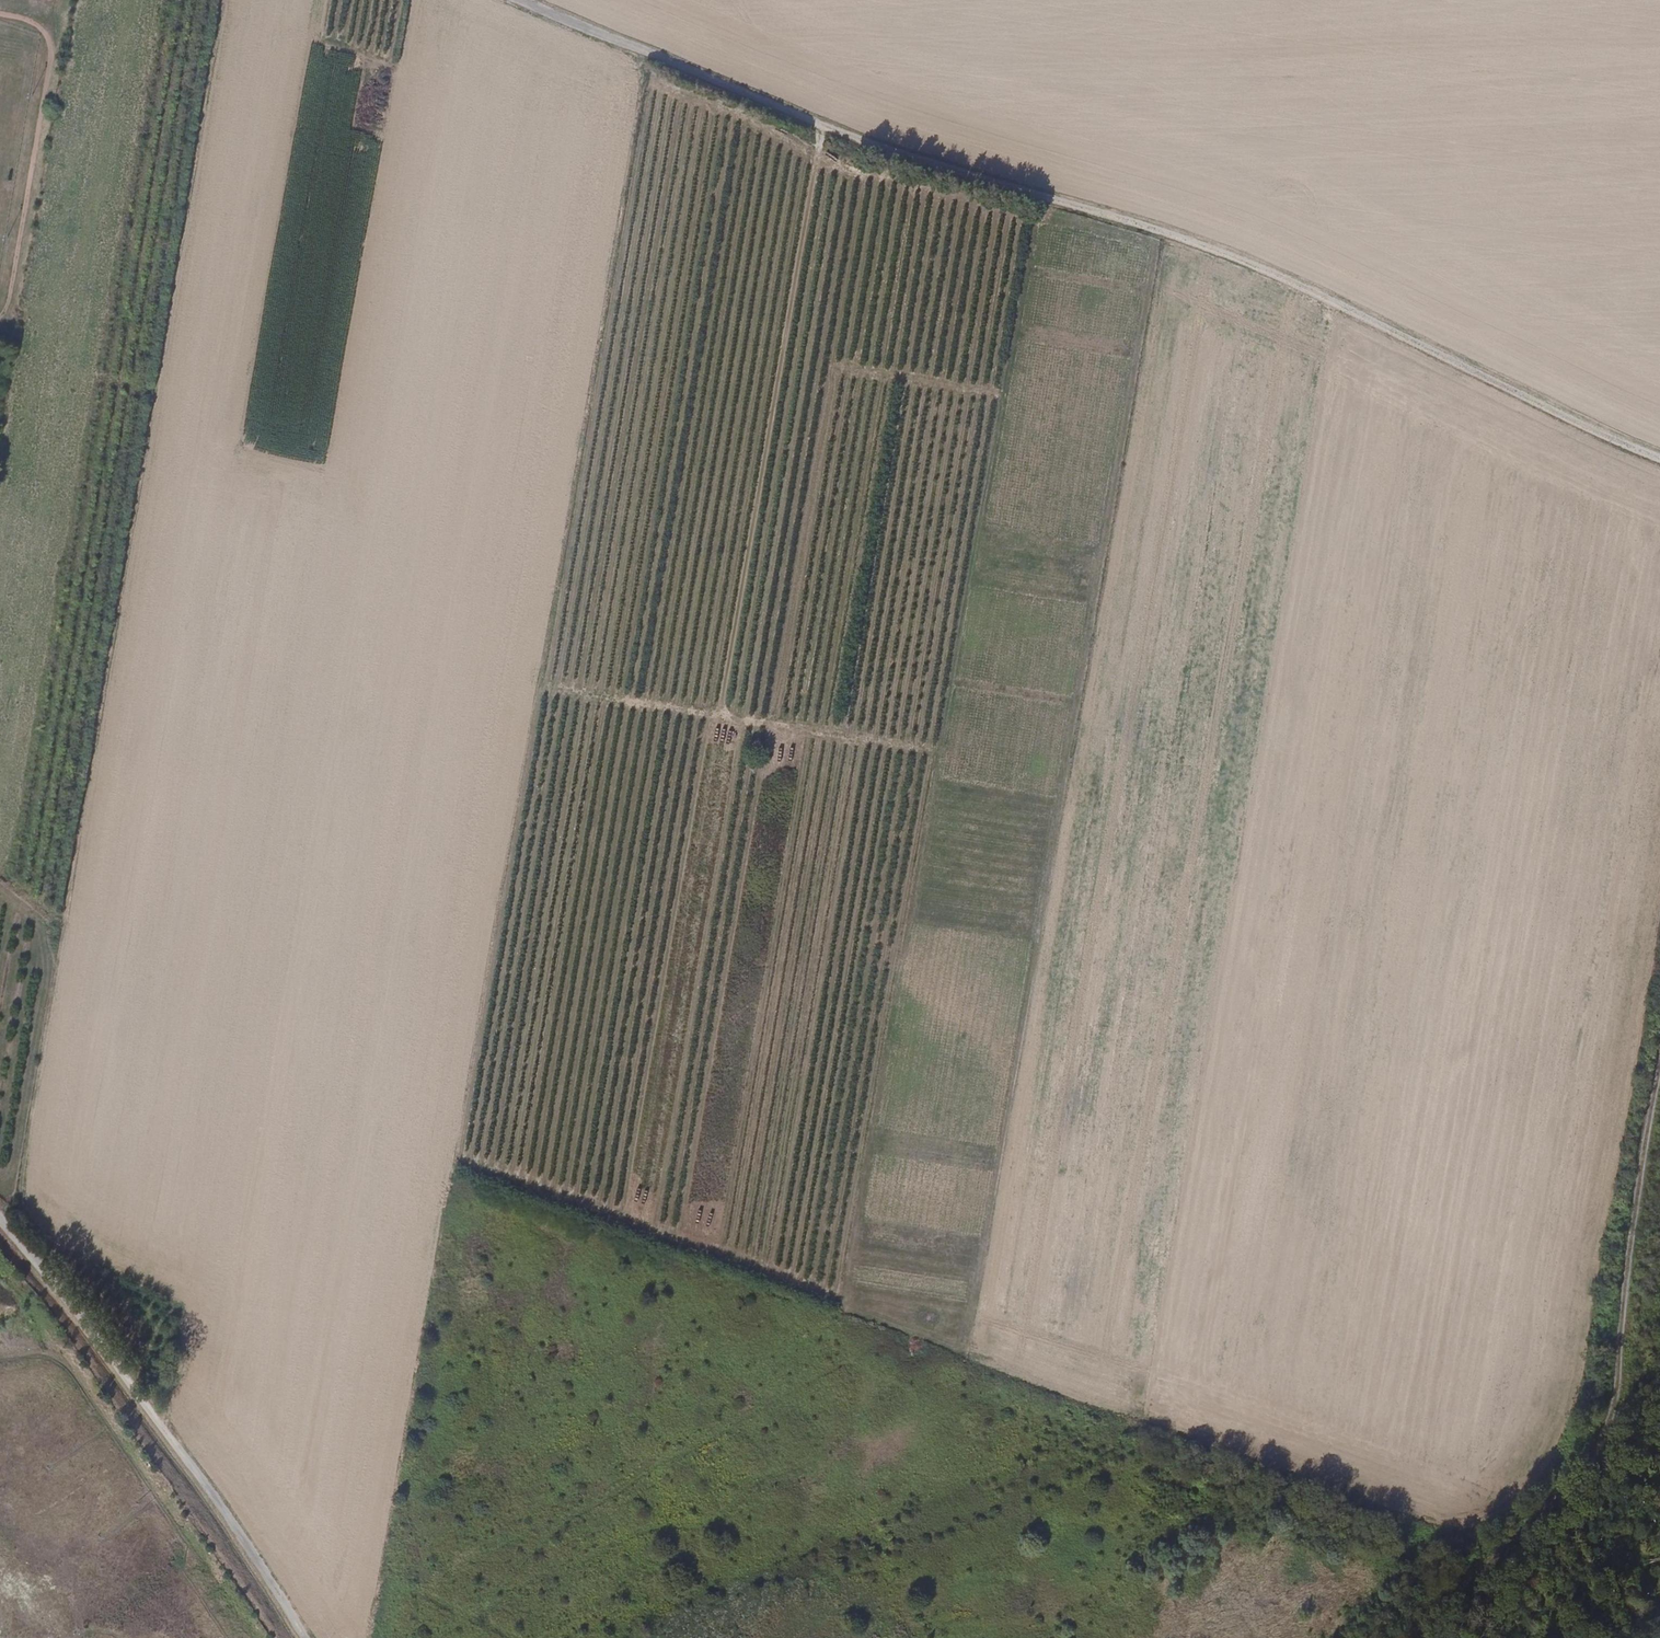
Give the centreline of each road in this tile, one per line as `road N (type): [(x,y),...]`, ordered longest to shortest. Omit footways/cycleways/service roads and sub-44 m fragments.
road 1 (track): [(502,0),(797,116),(1228,252),(1659,462)]
road 2 (track): [(1401,1637),(1599,1445),(1620,1353),(1631,1194),(1659,1045)]
road 3 (track): [(304,1637),(115,1363),(0,1223)]

